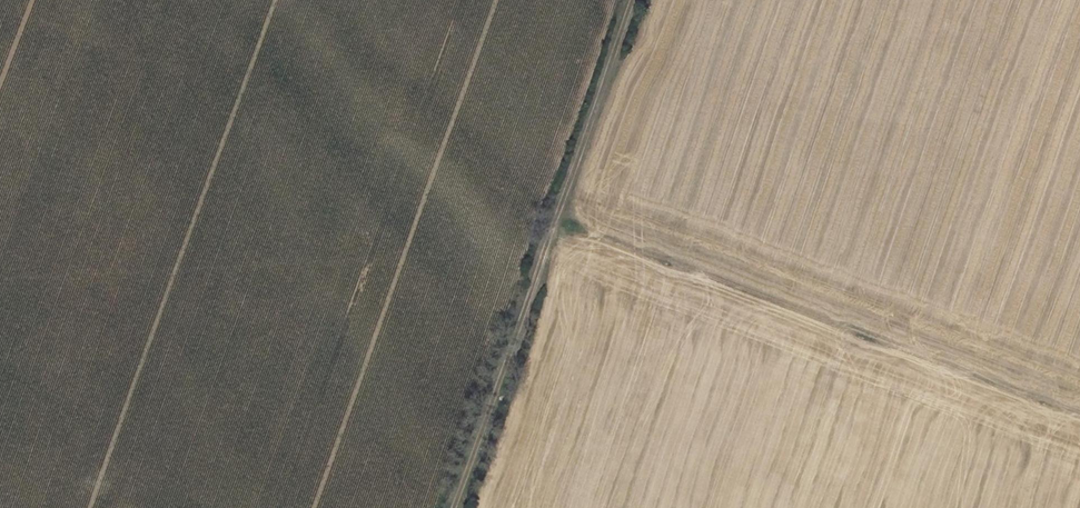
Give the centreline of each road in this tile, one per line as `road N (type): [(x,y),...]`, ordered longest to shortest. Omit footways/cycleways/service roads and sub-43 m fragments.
road 1 (track): [(451,507),(629,0)]

